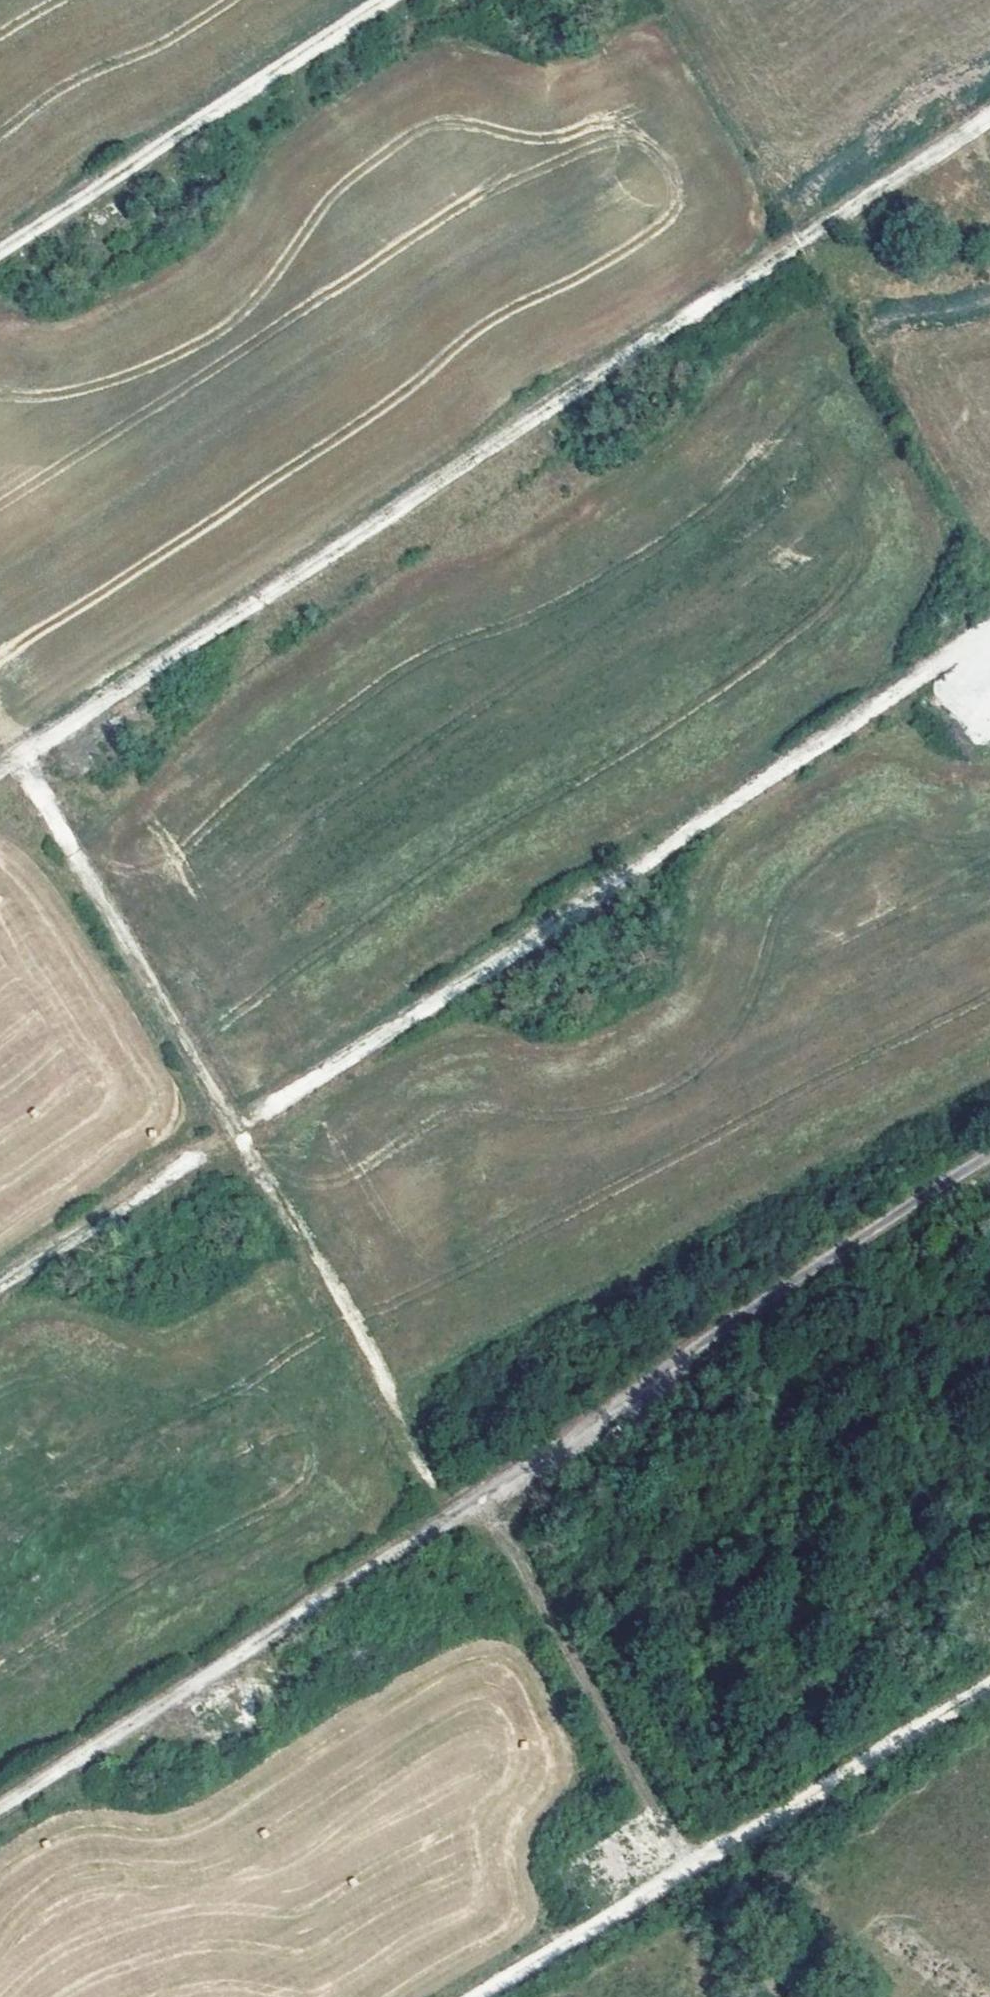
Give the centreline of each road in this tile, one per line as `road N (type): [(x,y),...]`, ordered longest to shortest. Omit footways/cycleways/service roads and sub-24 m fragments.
road 1 (track): [(989,1158),(0,1822)]
road 2 (track): [(989,1694),(494,1996)]

